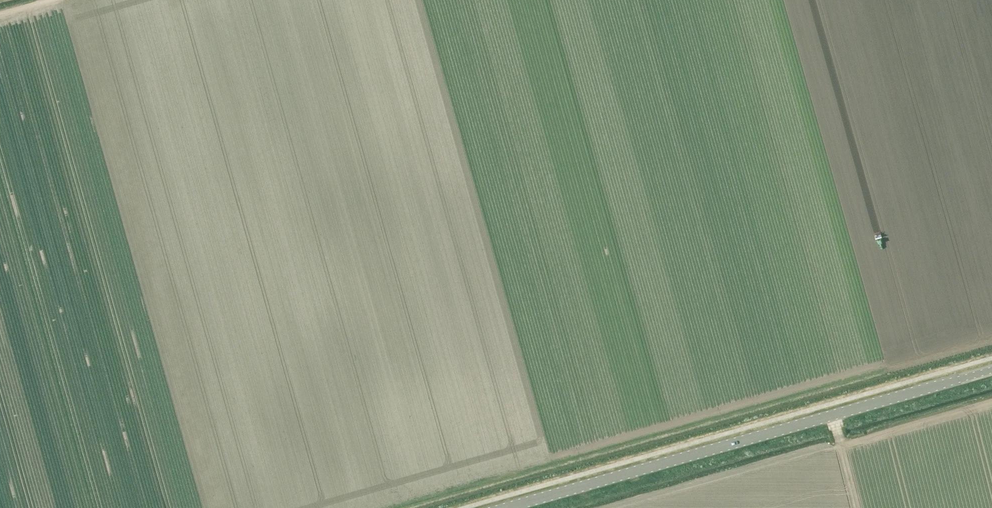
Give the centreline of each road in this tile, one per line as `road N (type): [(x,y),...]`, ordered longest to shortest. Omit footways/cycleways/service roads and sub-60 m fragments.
road 1 (tertiary): [(504,507),(991,370)]

